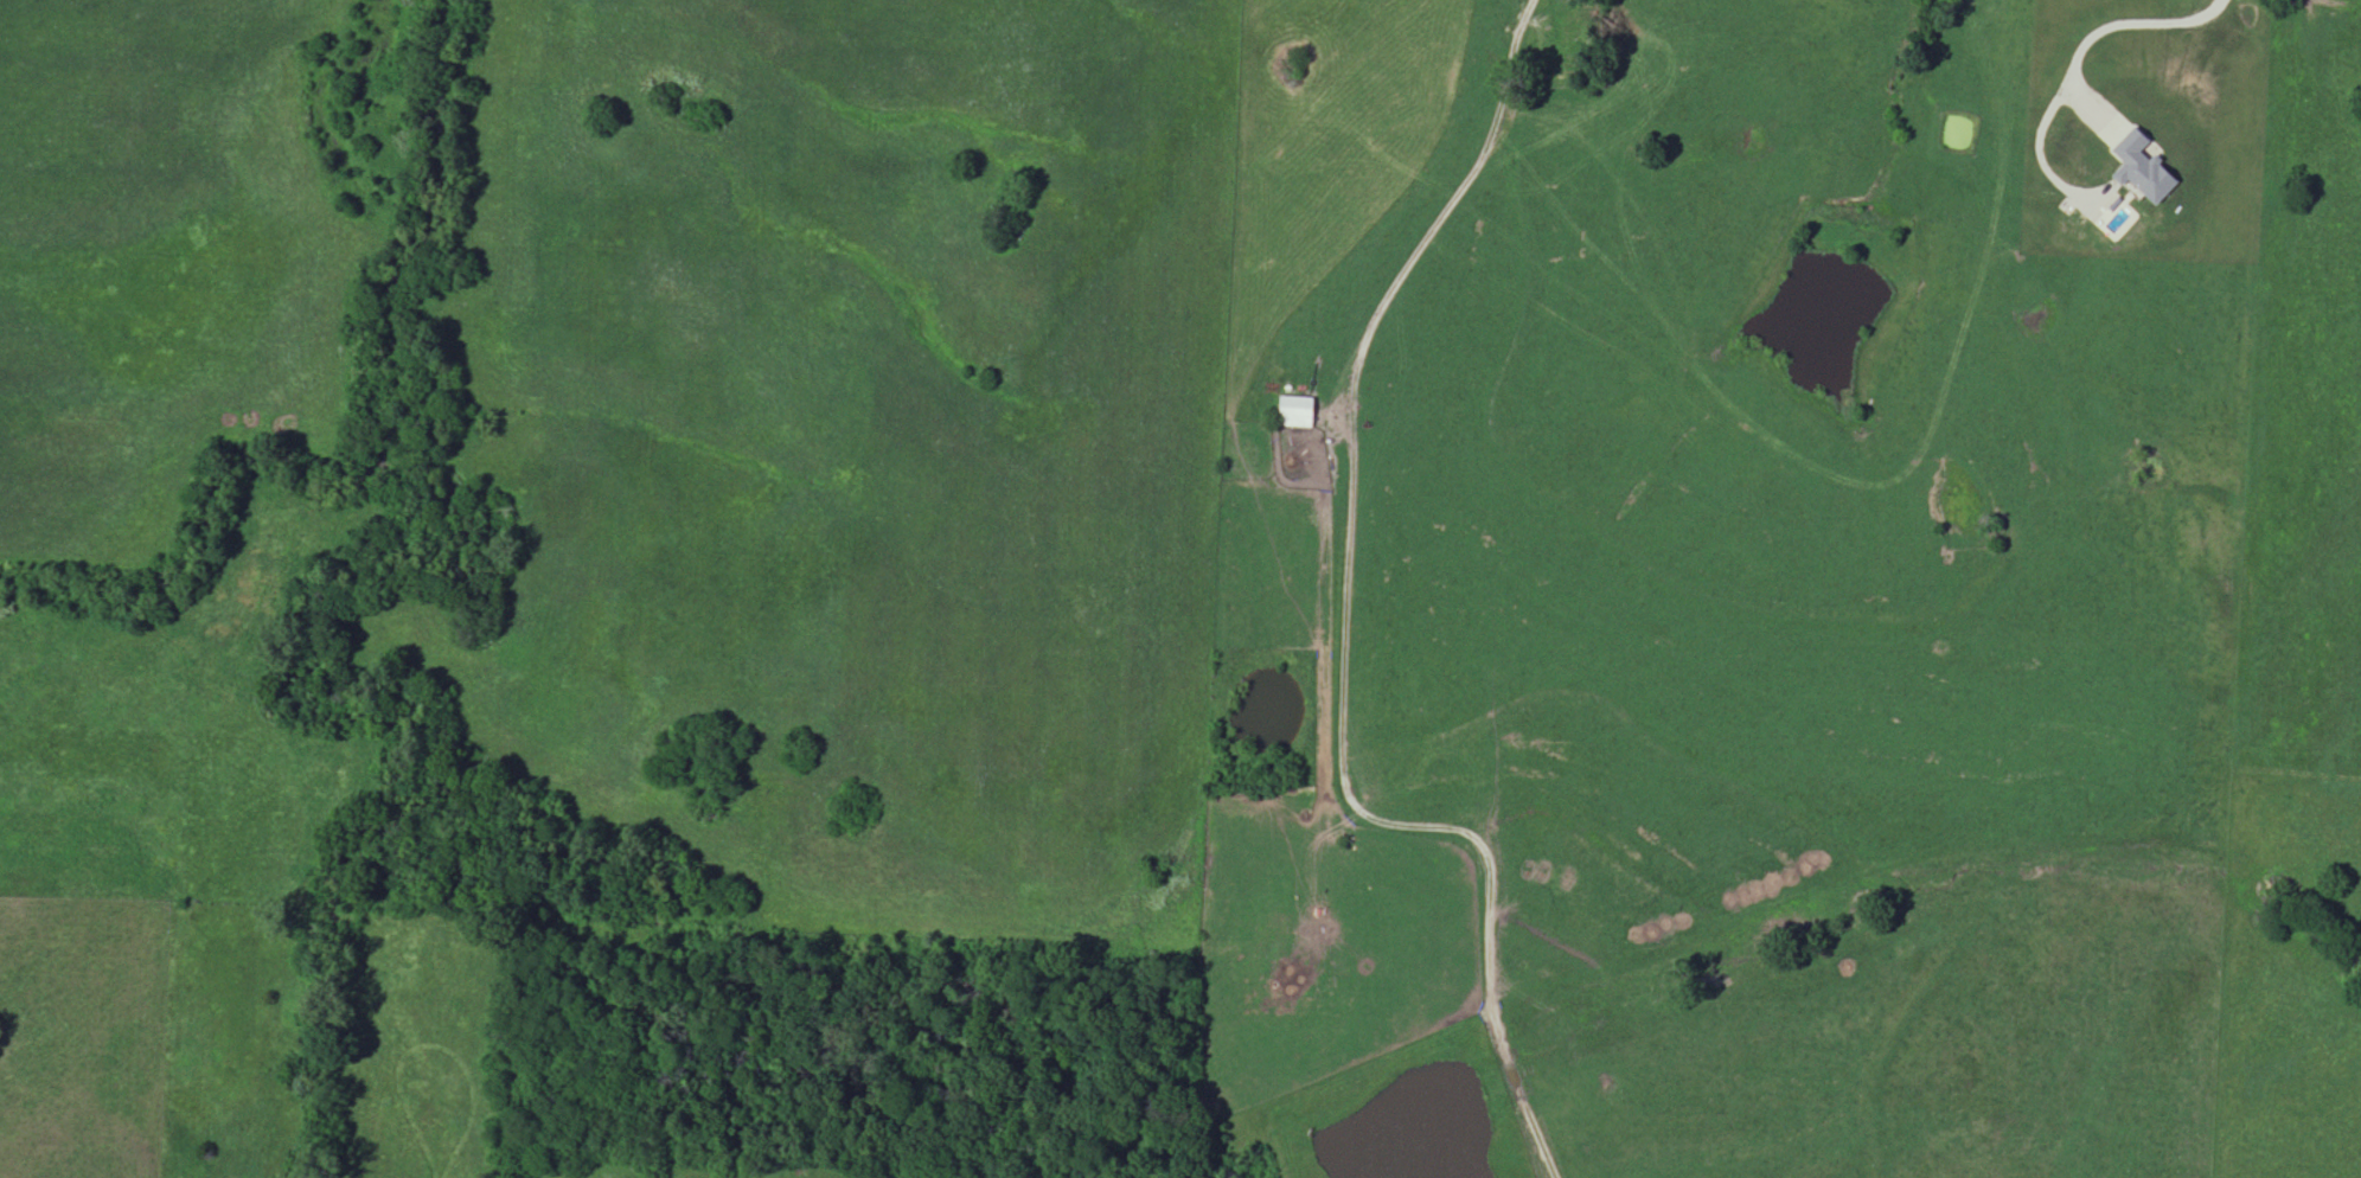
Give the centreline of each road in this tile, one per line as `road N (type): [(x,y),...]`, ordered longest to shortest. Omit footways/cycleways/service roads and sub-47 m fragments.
road 1 (residential): [(1555,1177),(1492,1012),(1491,868),(1484,846),(1465,831),(1368,819),(1350,799),(1344,775),(1352,446),(1363,353),(1401,279),(1503,141),(1514,116),(1518,37),(1536,0)]

